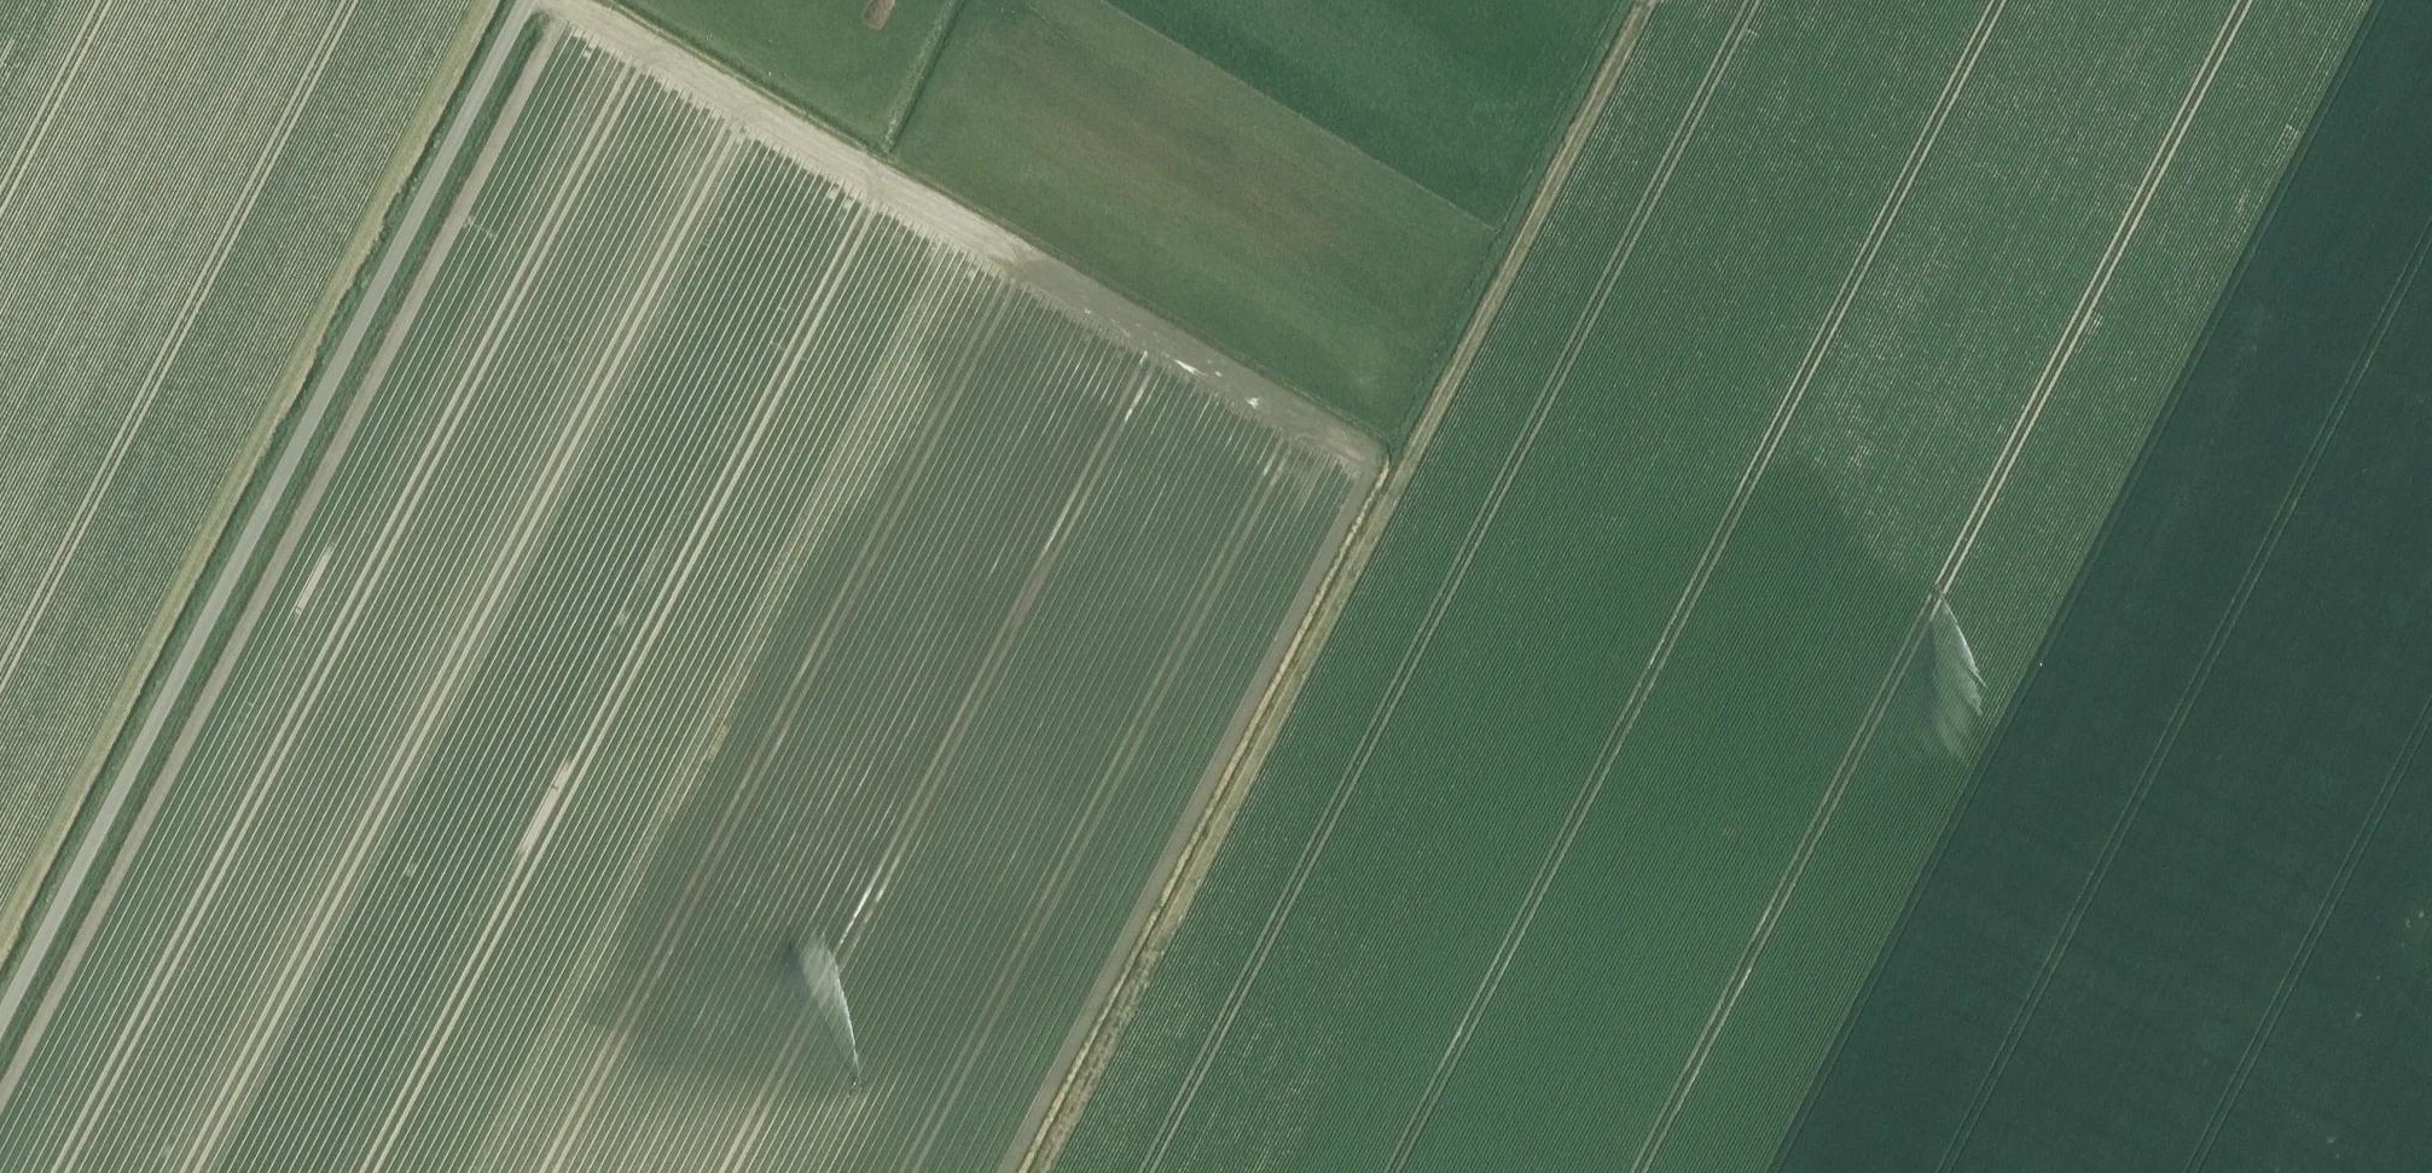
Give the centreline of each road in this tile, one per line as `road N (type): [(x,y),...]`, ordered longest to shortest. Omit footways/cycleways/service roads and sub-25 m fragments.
road 1 (track): [(1762,1172),(2197,332),(2211,290),(2181,247),(1703,0)]
road 2 (unclassified): [(0,1021),(528,0)]

